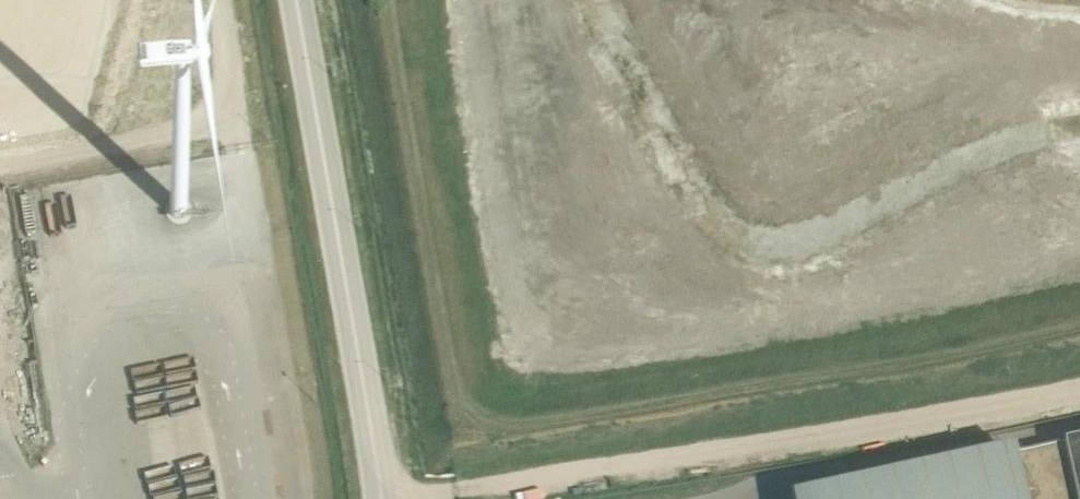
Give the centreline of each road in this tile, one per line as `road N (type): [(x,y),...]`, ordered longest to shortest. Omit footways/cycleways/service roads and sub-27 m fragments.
road 1 (unclassified): [(385,498),(298,0)]

